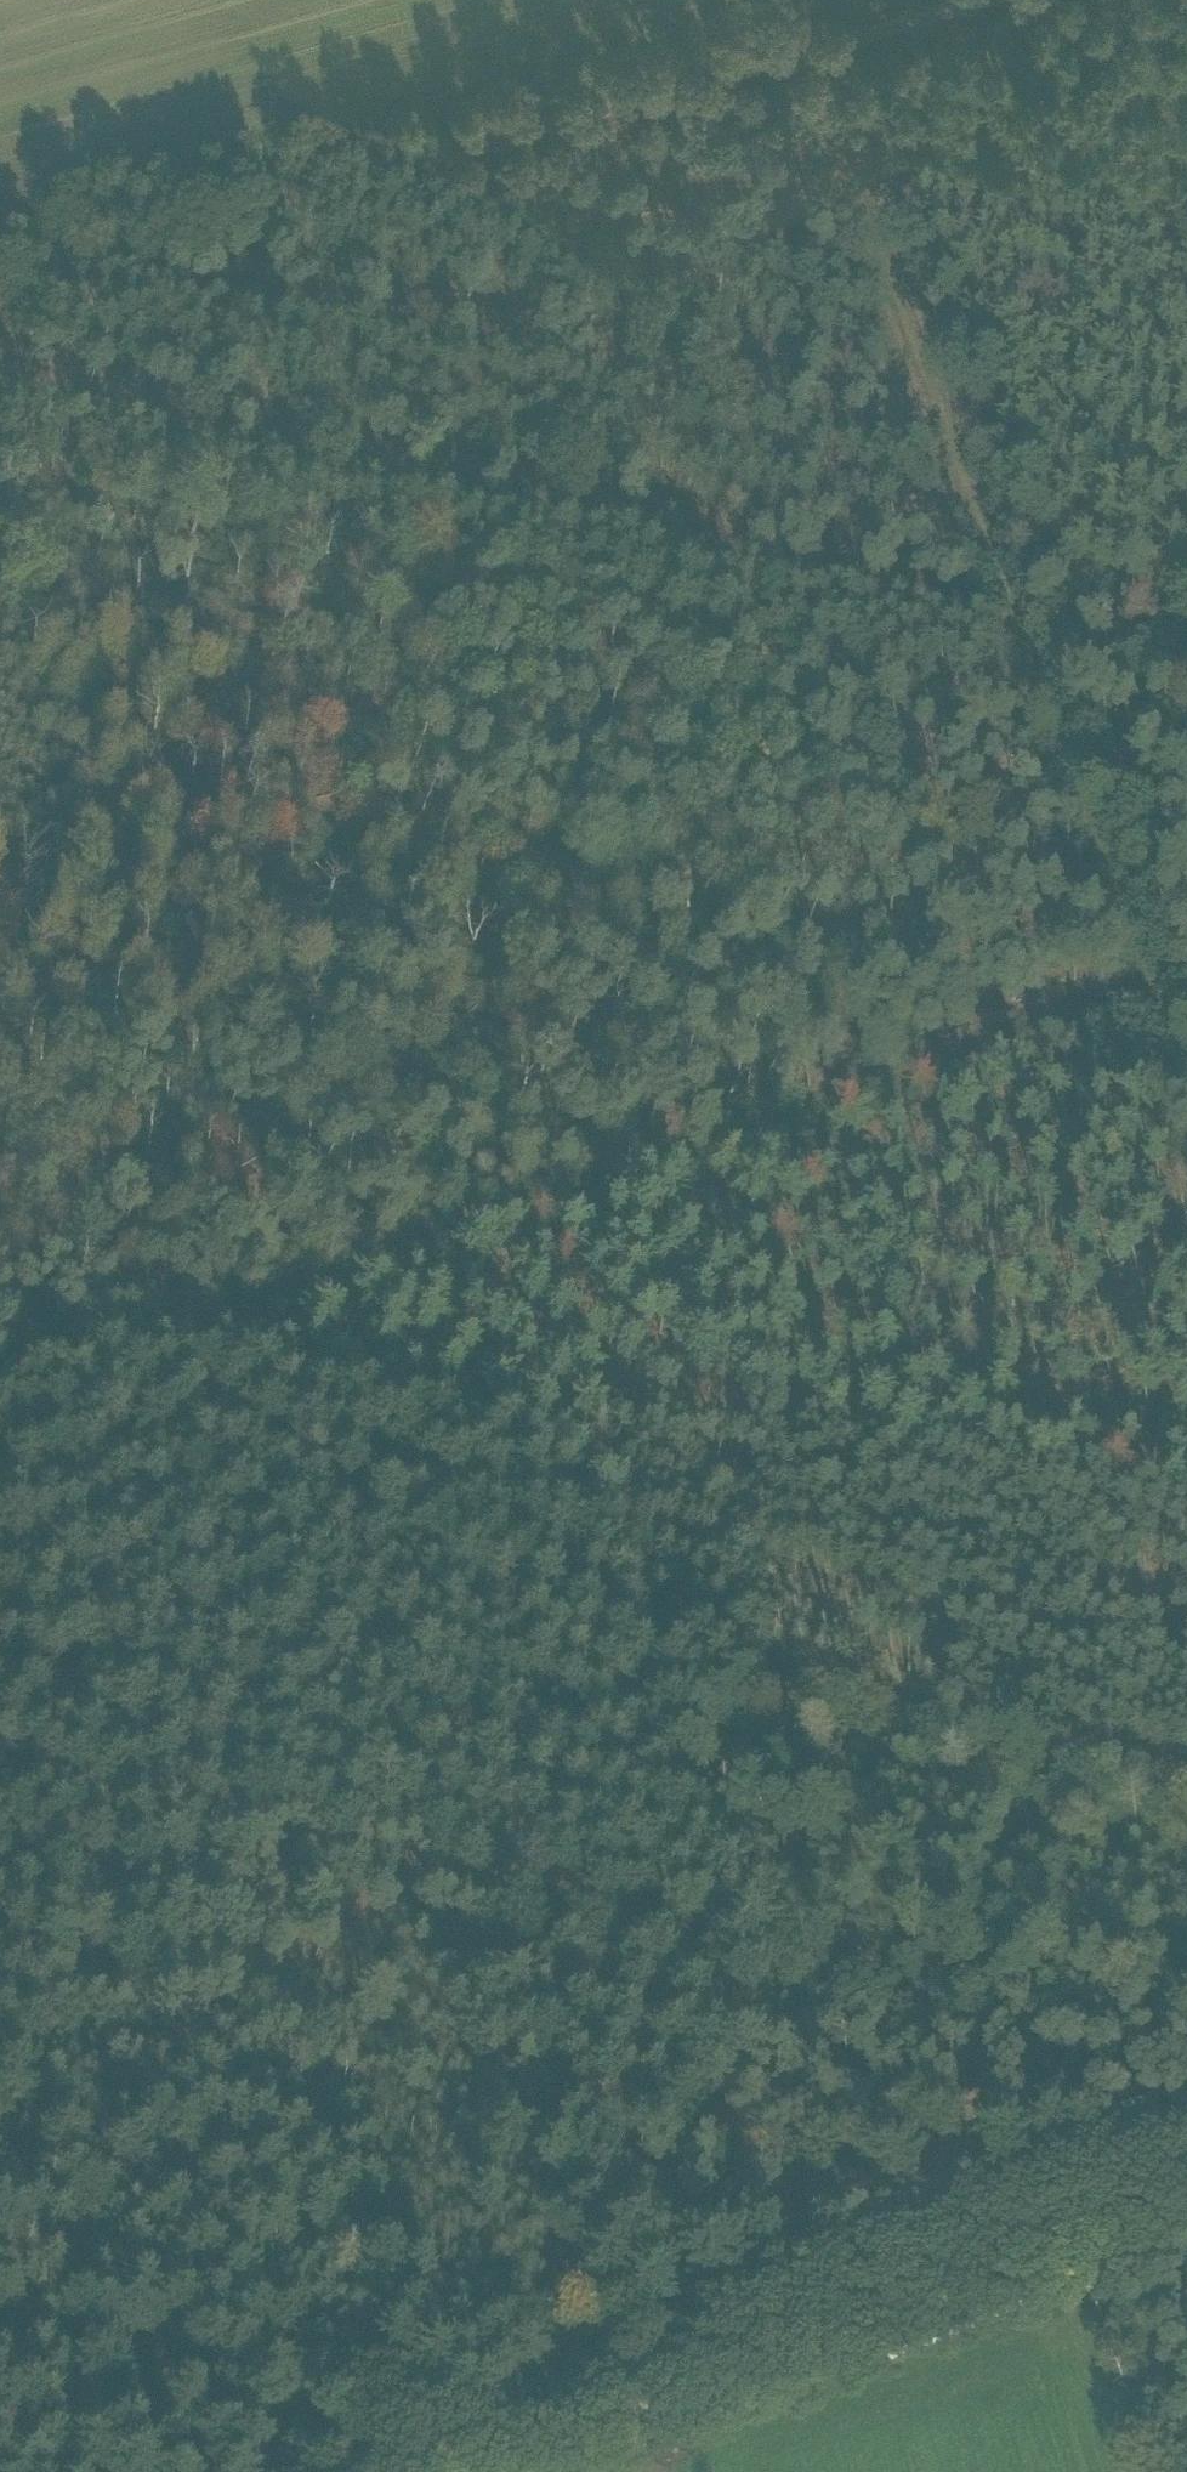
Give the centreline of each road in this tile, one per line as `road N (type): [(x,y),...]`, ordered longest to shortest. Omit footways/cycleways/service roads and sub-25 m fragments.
road 1 (track): [(1170,982),(0,1389)]
road 2 (track): [(826,17),(1170,982)]
road 3 (unclassified): [(0,269),(893,0)]
road 4 (track): [(448,2471),(1000,2265),(1186,2185)]

